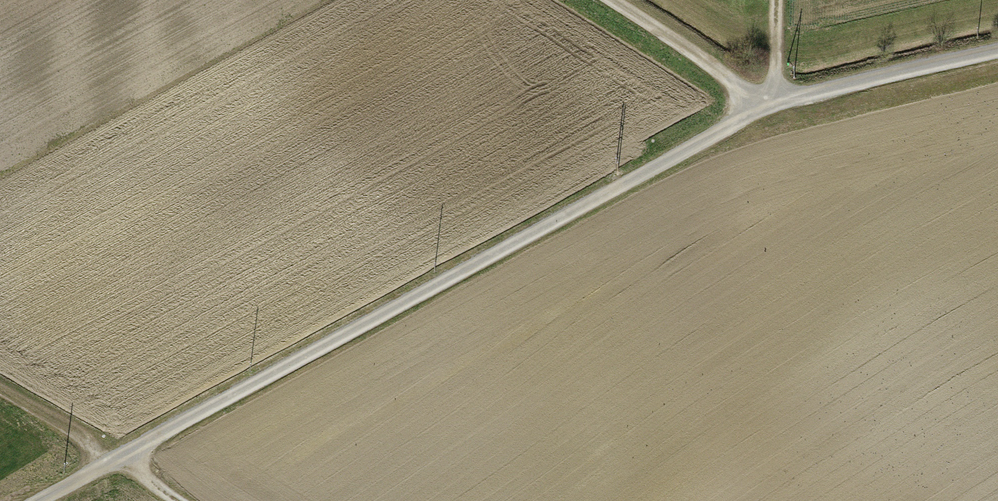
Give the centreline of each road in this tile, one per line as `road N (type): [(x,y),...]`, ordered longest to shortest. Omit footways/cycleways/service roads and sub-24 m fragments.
road 1 (track): [(997,54),(772,104),(41,500)]
road 2 (track): [(0,391),(178,500)]
road 3 (track): [(772,104),(608,0)]

